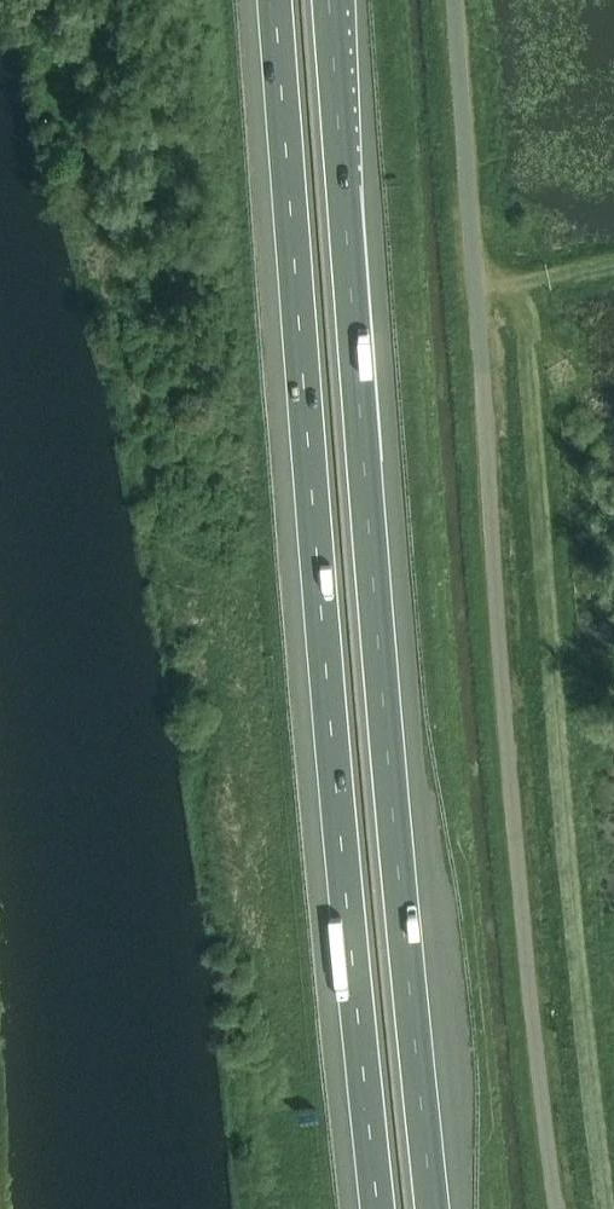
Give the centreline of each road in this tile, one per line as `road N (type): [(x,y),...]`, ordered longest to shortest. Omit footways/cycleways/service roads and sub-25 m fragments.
road 1 (motorway): [(440,1208),(411,954),(330,0)]
road 2 (unclassified): [(558,1208),(504,700),(455,0)]
road 3 (motorway): [(275,0),(377,1208)]

